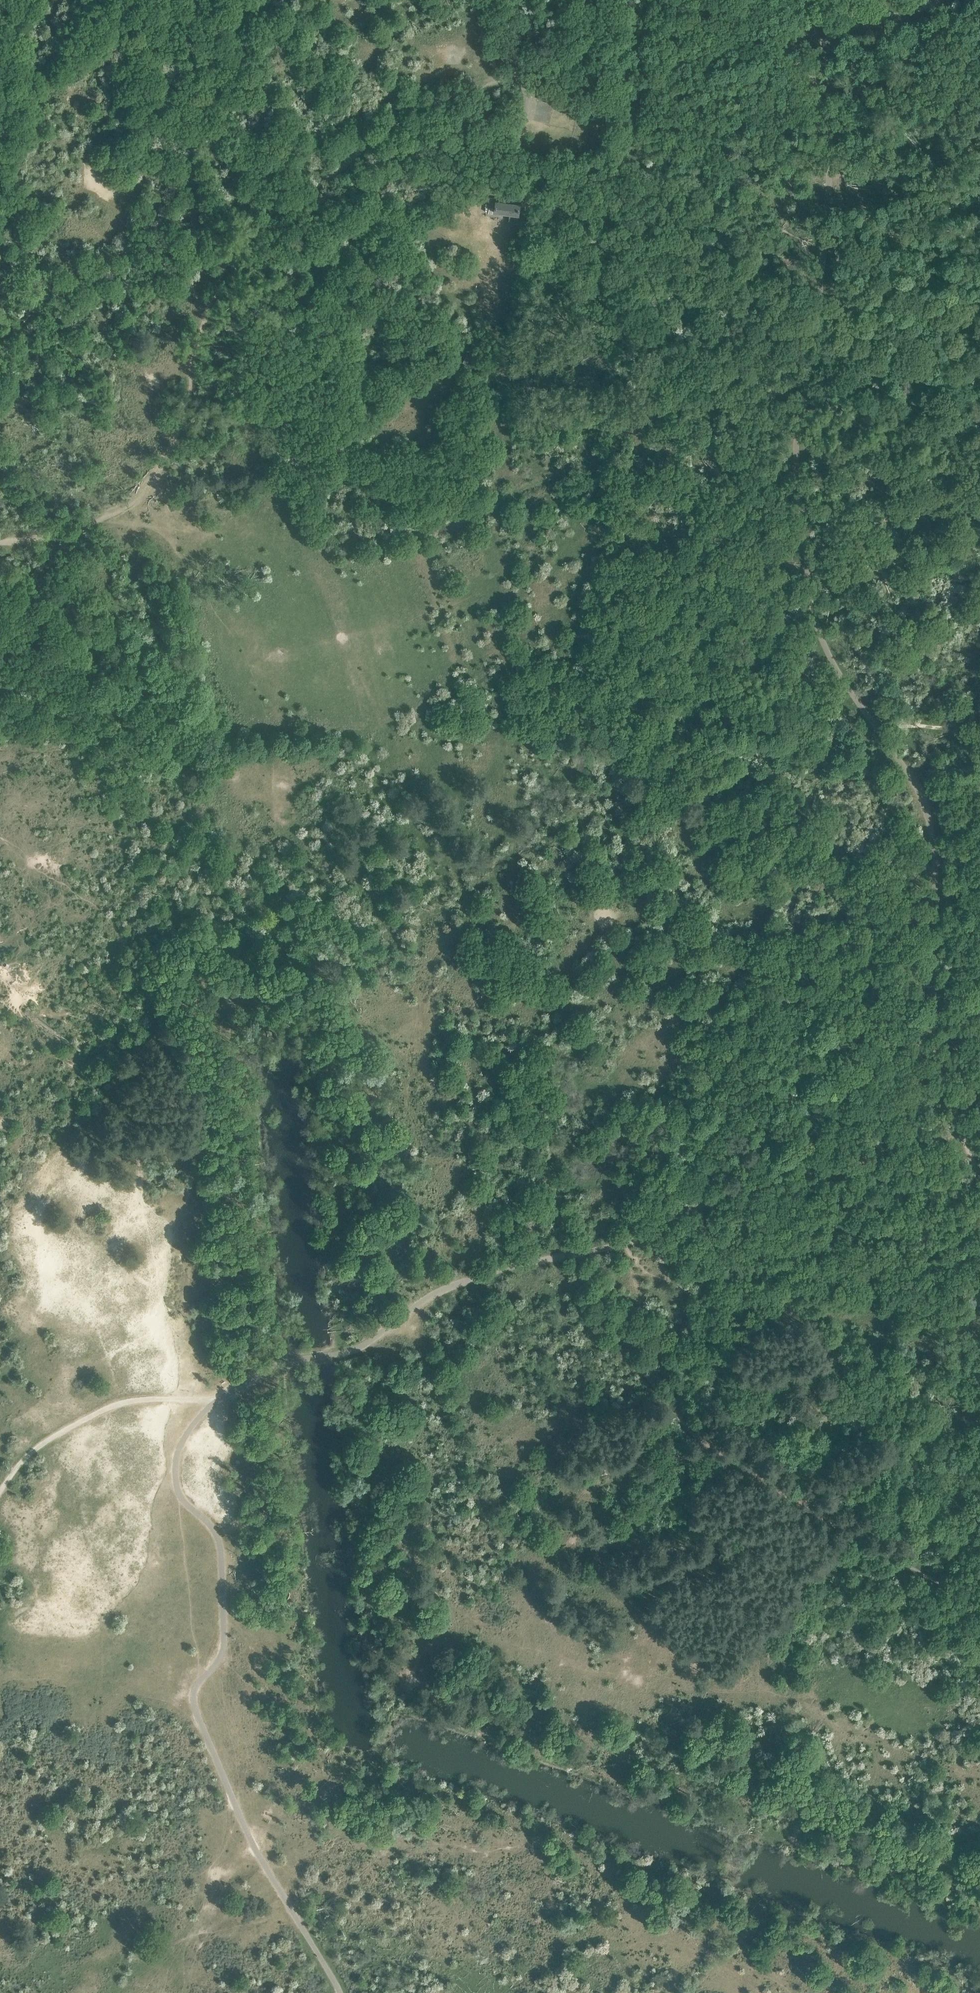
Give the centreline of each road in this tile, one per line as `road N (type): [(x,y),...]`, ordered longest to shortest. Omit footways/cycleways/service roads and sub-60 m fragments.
road 1 (track): [(218,1399),(108,1407),(39,1446),(0,1492)]

